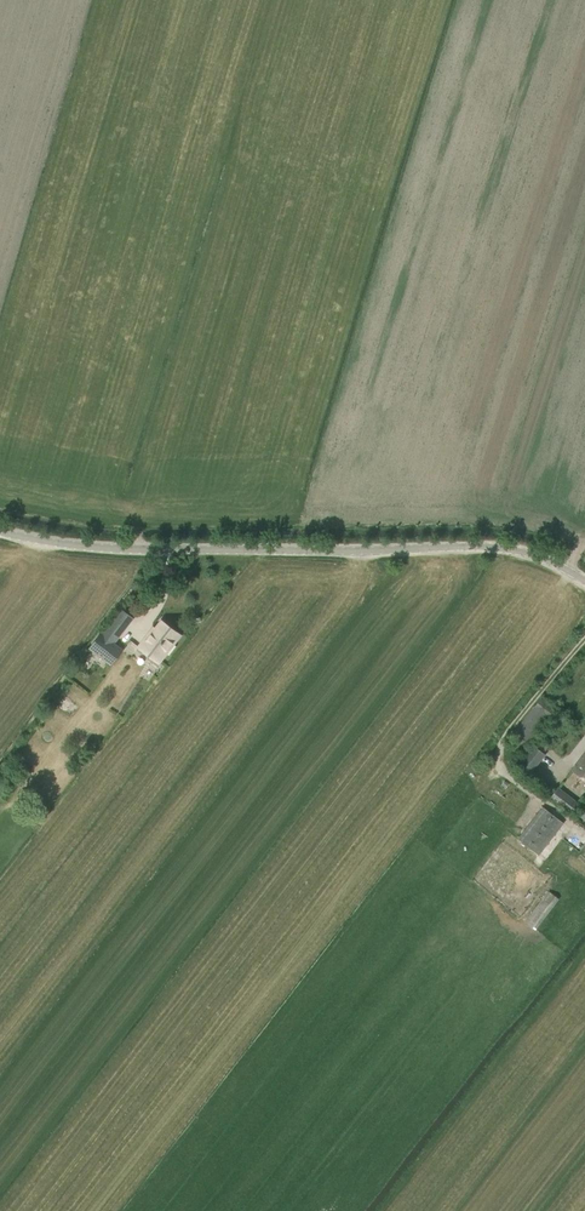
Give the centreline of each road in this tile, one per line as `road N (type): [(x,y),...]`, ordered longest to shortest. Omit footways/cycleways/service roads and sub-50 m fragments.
road 1 (unclassified): [(584,581),(531,554),(474,546),(131,549),(0,532)]

